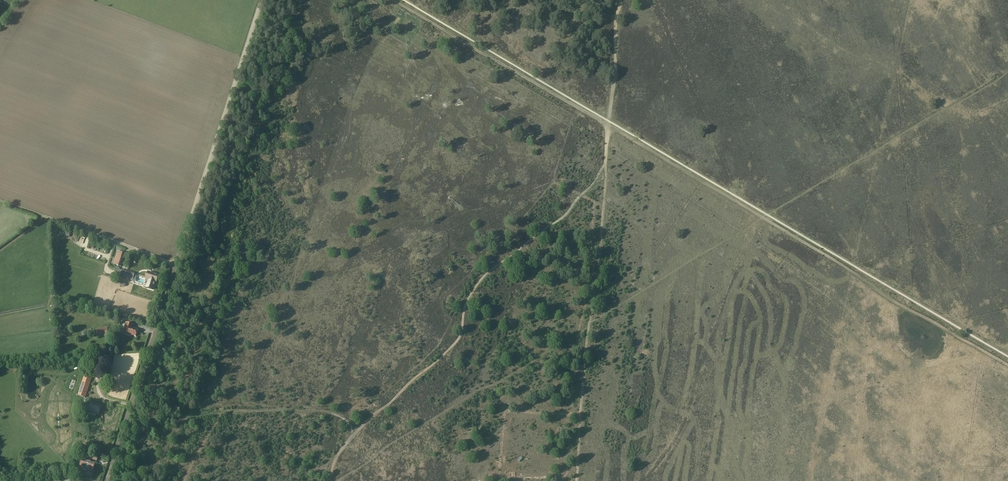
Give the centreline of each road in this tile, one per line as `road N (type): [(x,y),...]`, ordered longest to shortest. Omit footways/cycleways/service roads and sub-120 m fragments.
road 1 (track): [(608,126),(1007,366)]
road 2 (track): [(328,480),(357,432),(457,340),(485,275),(604,180)]
road 3 (track): [(339,480),(590,322)]
road 4 (track): [(177,266),(262,0)]
road 5 (track): [(395,0),(608,126)]
road 6 (track): [(108,480),(177,266)]
road 7 (track): [(0,200),(177,266)]
road 8 (track): [(590,322),(604,180)]
road 9 (track): [(620,0),(608,126)]

